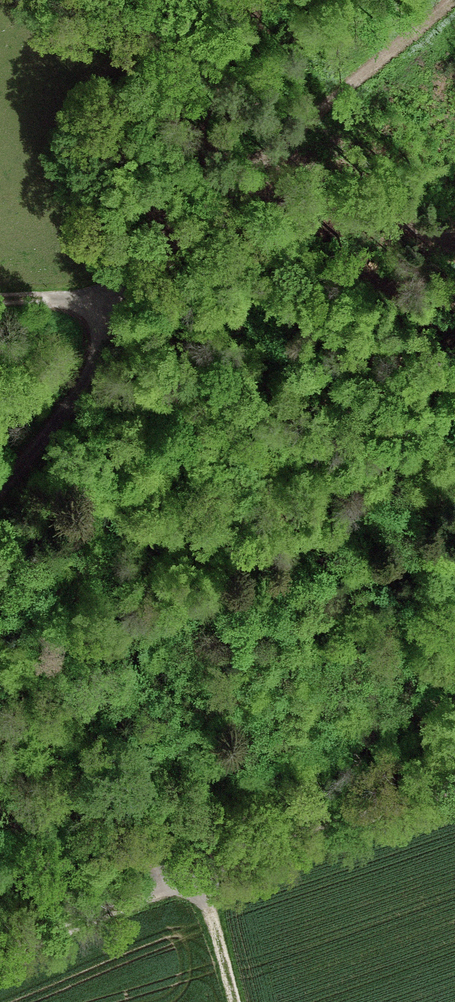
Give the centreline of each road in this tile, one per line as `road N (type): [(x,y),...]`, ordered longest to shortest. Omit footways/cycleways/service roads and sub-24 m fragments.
road 1 (track): [(454,783),(201,874),(0,958)]
road 2 (track): [(450,0),(105,309)]
road 3 (track): [(0,882),(115,844),(181,859),(201,874),(234,1001)]
road 4 (track): [(105,309),(101,349),(83,389),(0,491)]

